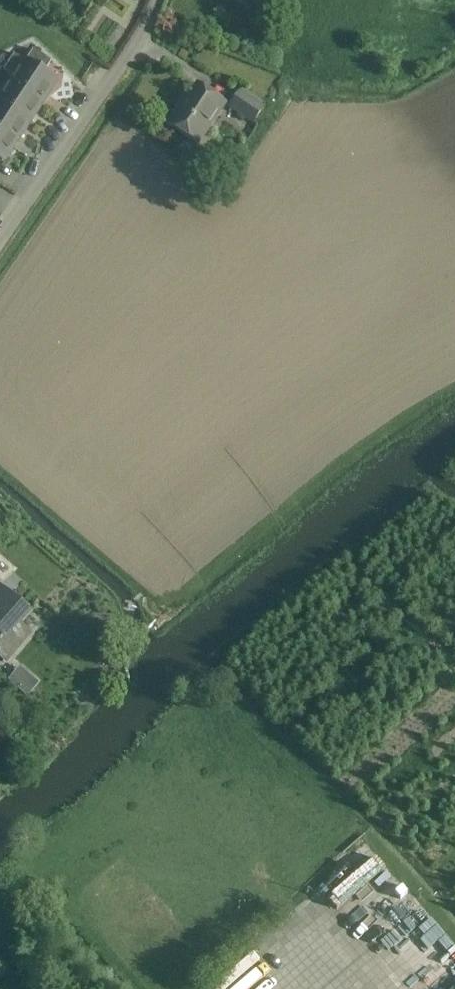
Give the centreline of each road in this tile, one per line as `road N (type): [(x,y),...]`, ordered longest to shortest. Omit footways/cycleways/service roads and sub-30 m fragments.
road 1 (residential): [(0,252),(168,0)]

